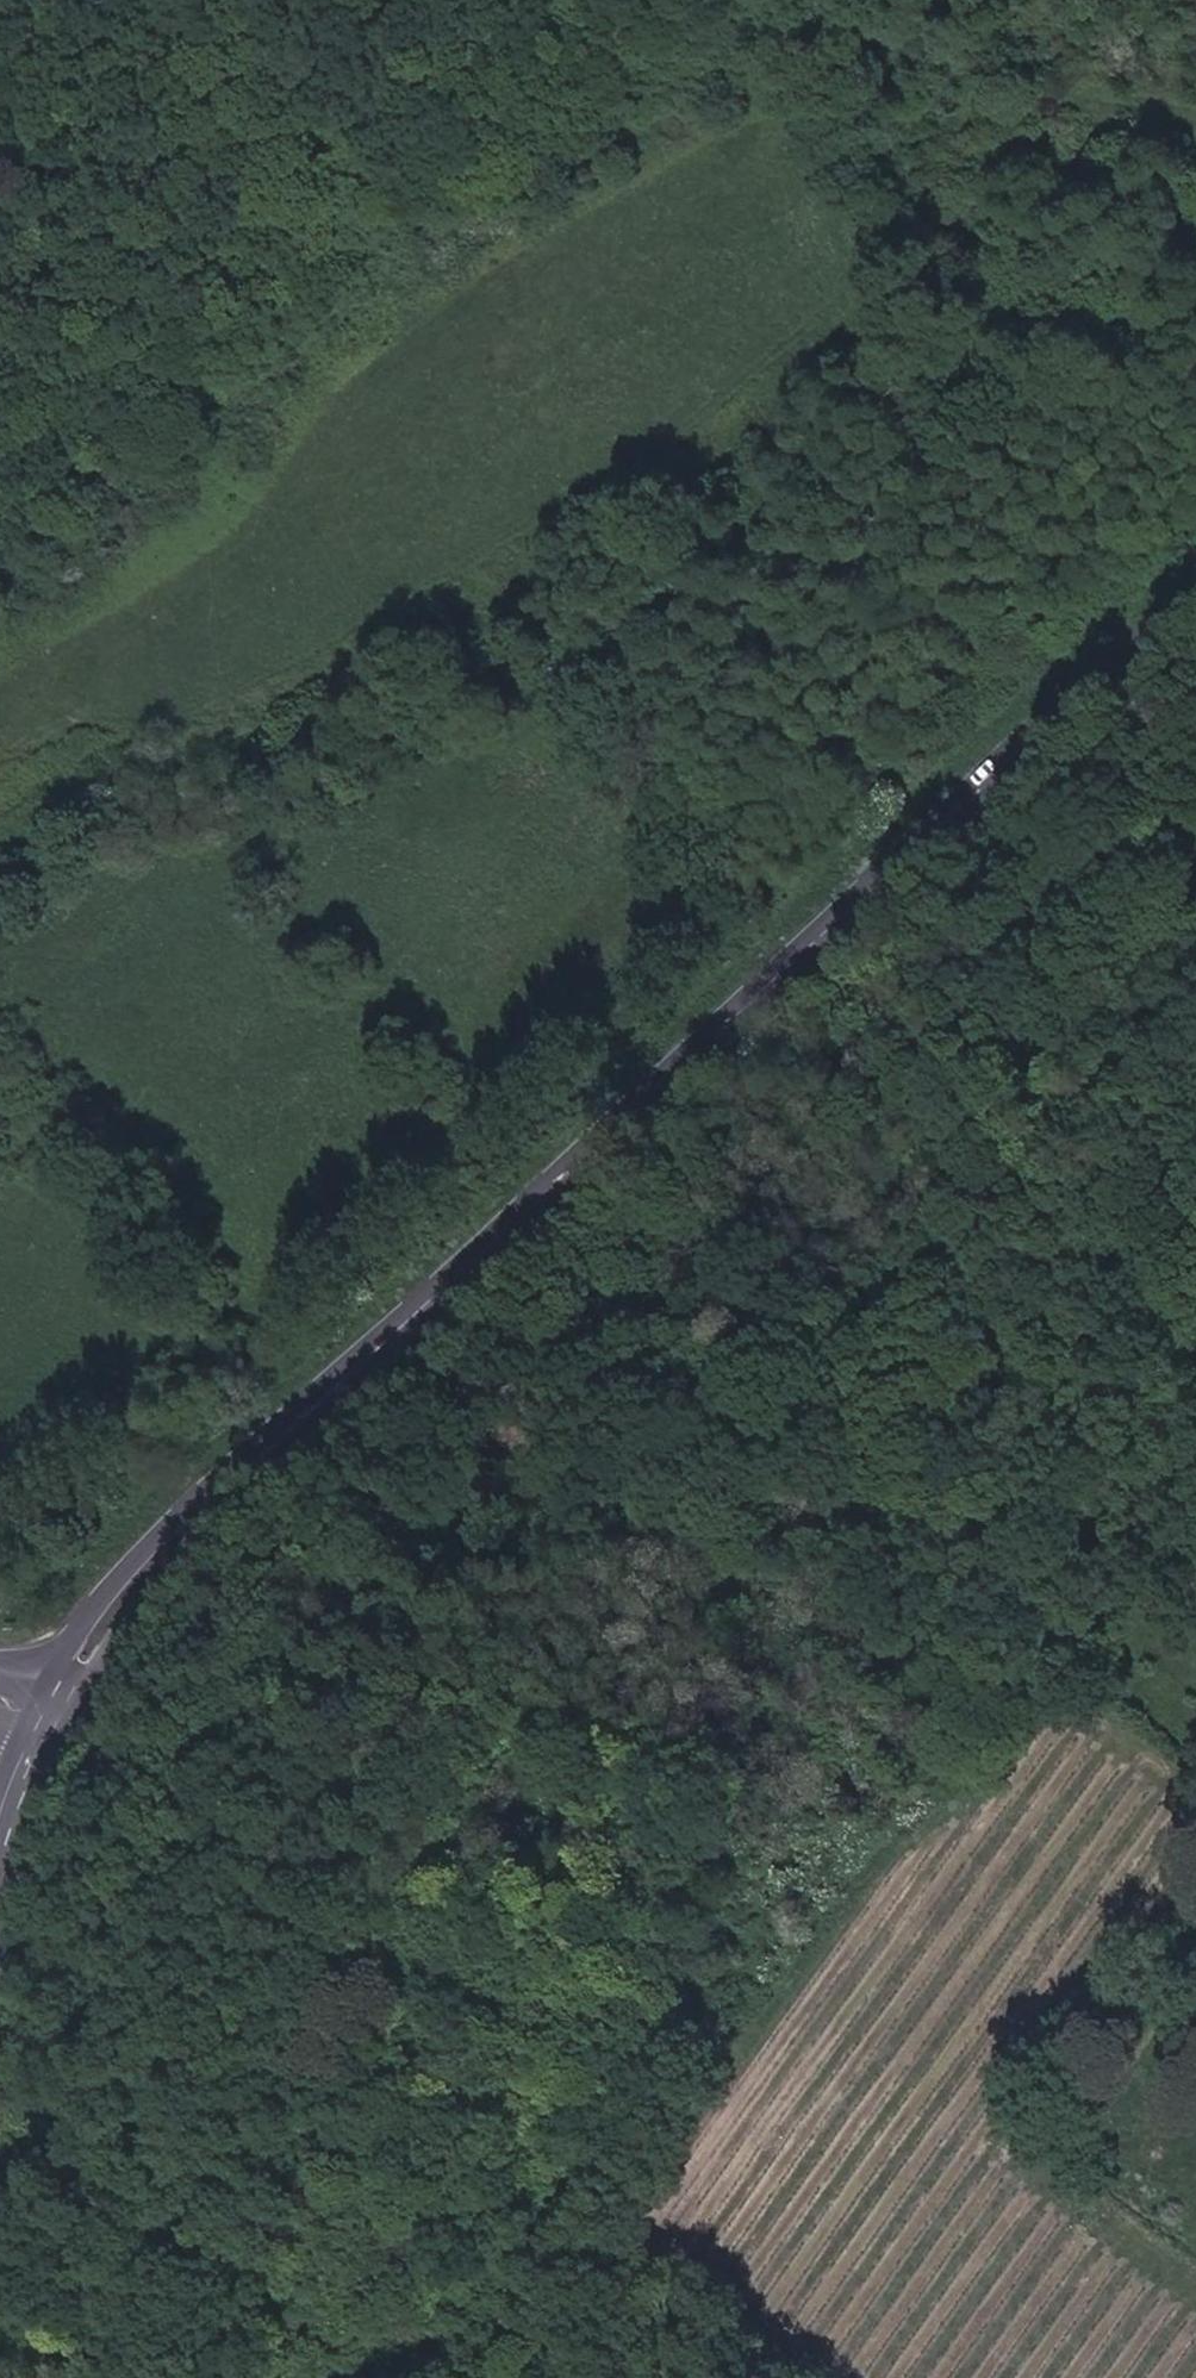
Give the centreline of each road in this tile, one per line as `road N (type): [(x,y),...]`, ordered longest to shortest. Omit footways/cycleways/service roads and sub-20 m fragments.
road 1 (secondary): [(53,1723),(166,1554),(1057,722),(1195,615)]
road 2 (secondary): [(0,1871),(53,1723)]

